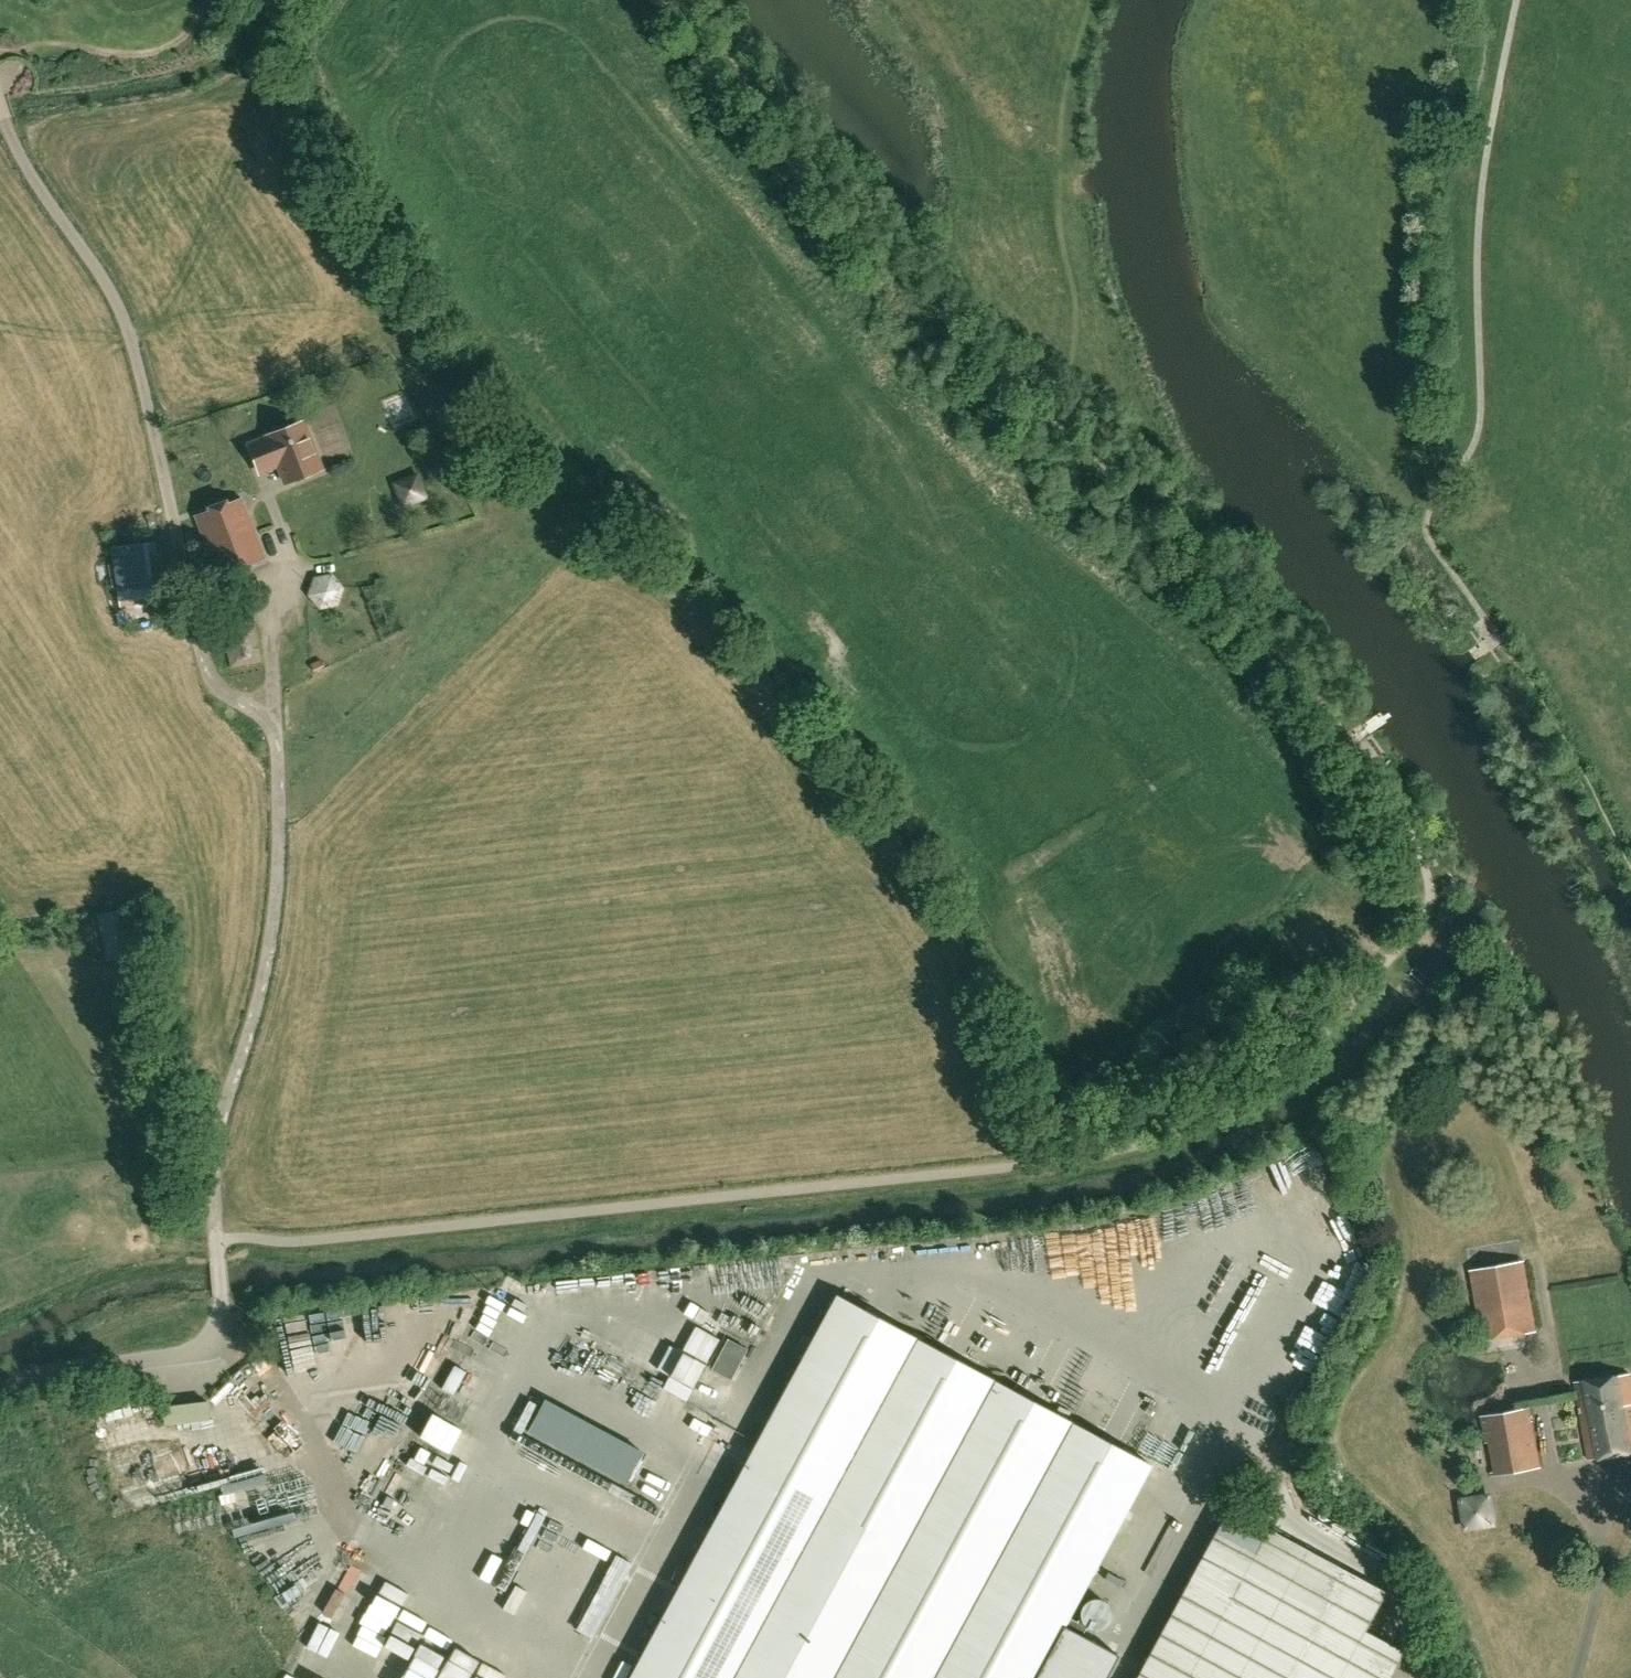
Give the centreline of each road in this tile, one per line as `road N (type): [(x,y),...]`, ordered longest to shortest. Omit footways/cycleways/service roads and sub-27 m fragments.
road 1 (unclassified): [(0,1391),(57,1368),(213,1349),(222,1333),(219,1258)]
road 2 (unclassified): [(1573,1677),(1597,1584),(1603,1479)]

